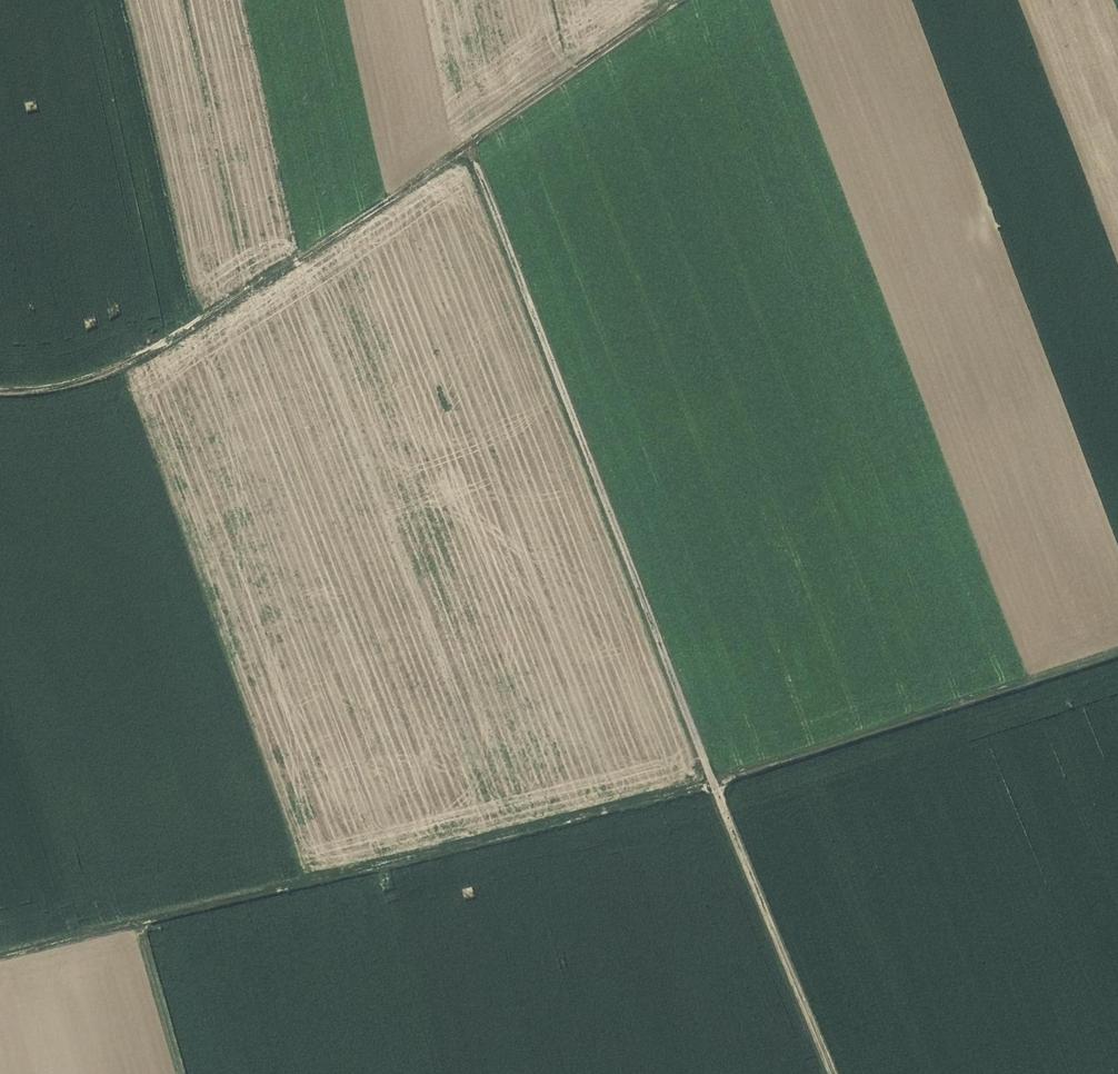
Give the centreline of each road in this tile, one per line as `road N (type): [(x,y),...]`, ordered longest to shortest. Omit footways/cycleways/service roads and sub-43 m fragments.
road 1 (track): [(0,956),(713,785),(1117,654)]
road 2 (track): [(832,1073),(713,785),(474,145)]
road 3 (track): [(0,393),(111,377),(474,145),(673,0)]
road 4 (track): [(144,920),(185,1073)]

